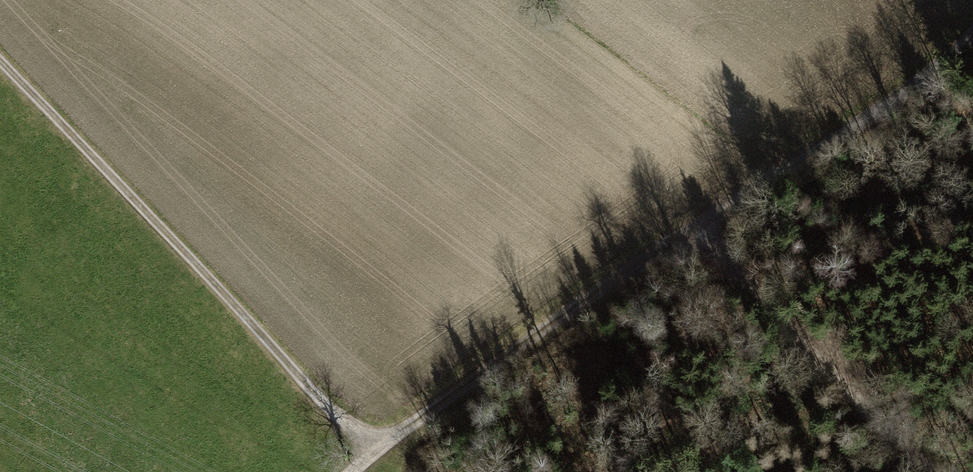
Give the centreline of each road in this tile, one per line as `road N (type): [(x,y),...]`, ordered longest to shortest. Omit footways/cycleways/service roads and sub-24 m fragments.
road 1 (track): [(972,33),(351,471)]
road 2 (track): [(0,61),(374,453)]
road 3 (track): [(932,471),(694,227)]

